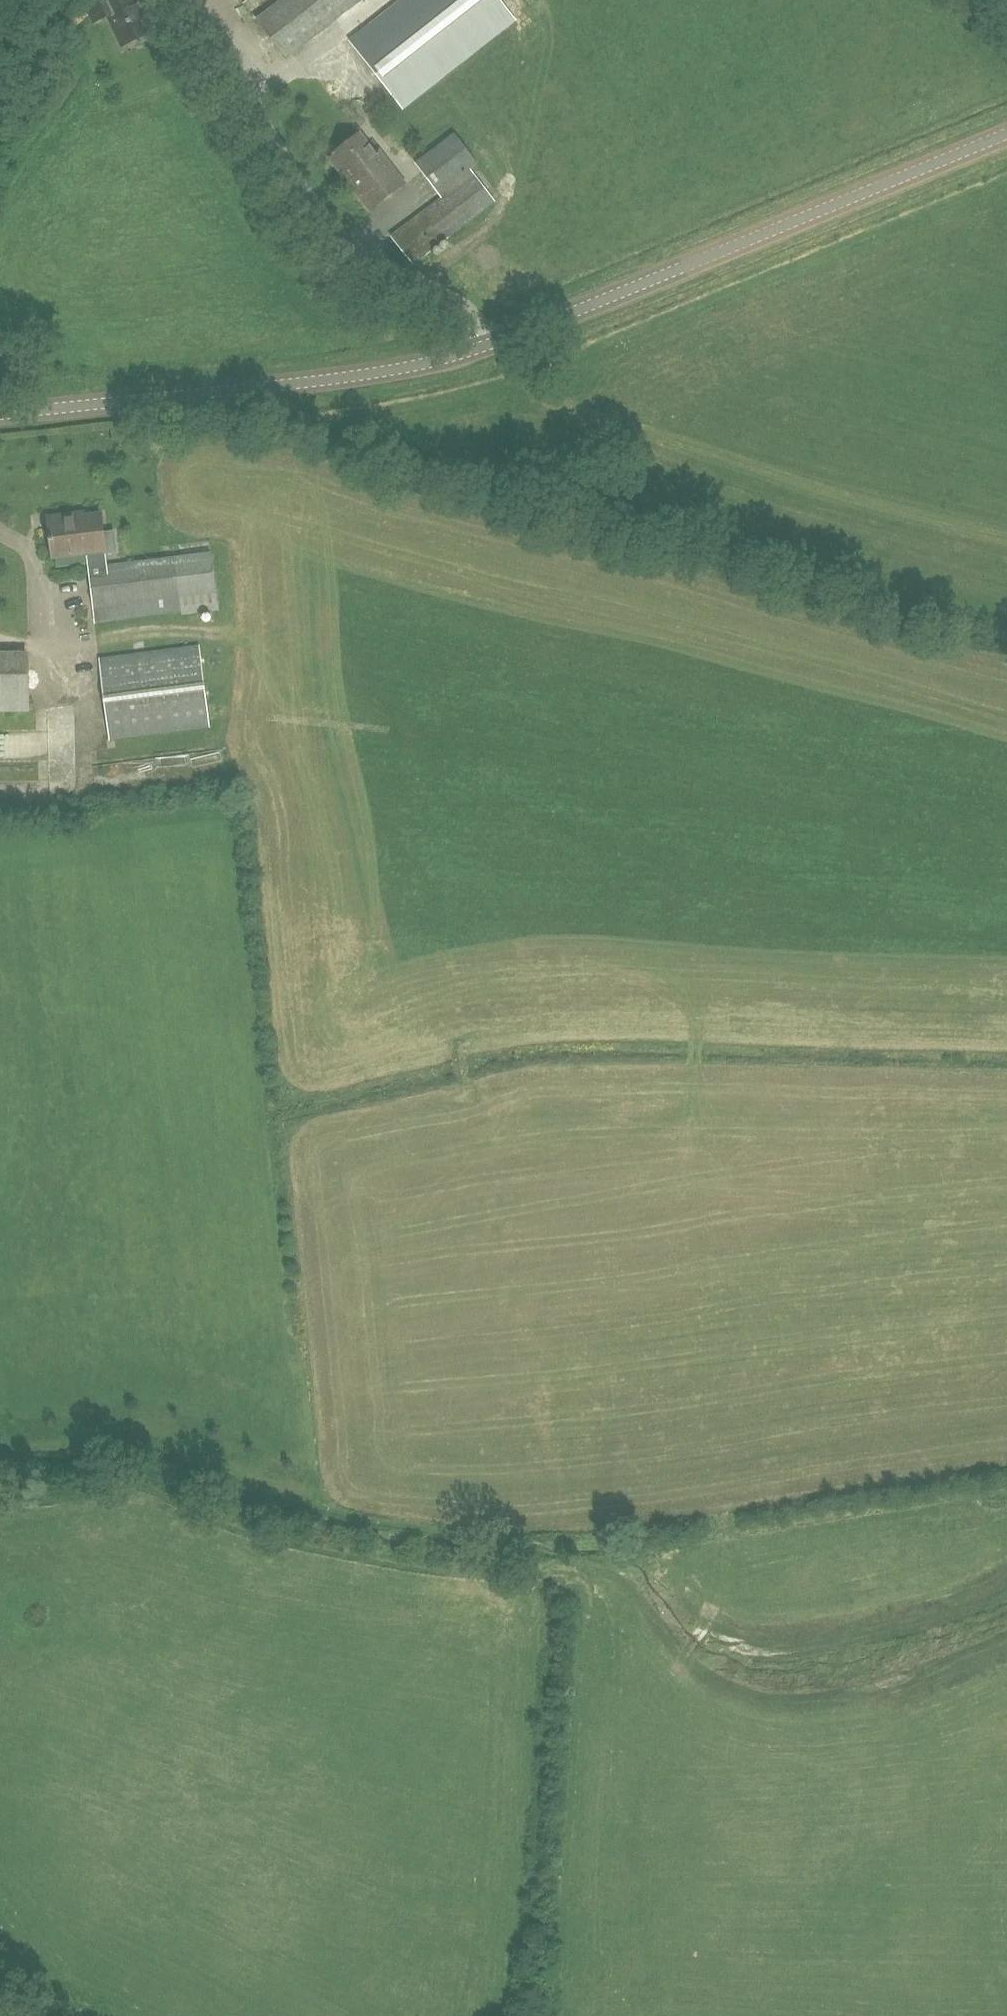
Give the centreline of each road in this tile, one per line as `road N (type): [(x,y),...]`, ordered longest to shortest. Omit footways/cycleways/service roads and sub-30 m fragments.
road 1 (tertiary): [(490,345),(1006,134)]
road 2 (tertiary): [(0,415),(339,379),(490,345)]
road 3 (unclassified): [(490,345),(465,316),(316,223),(274,166),(189,0)]

